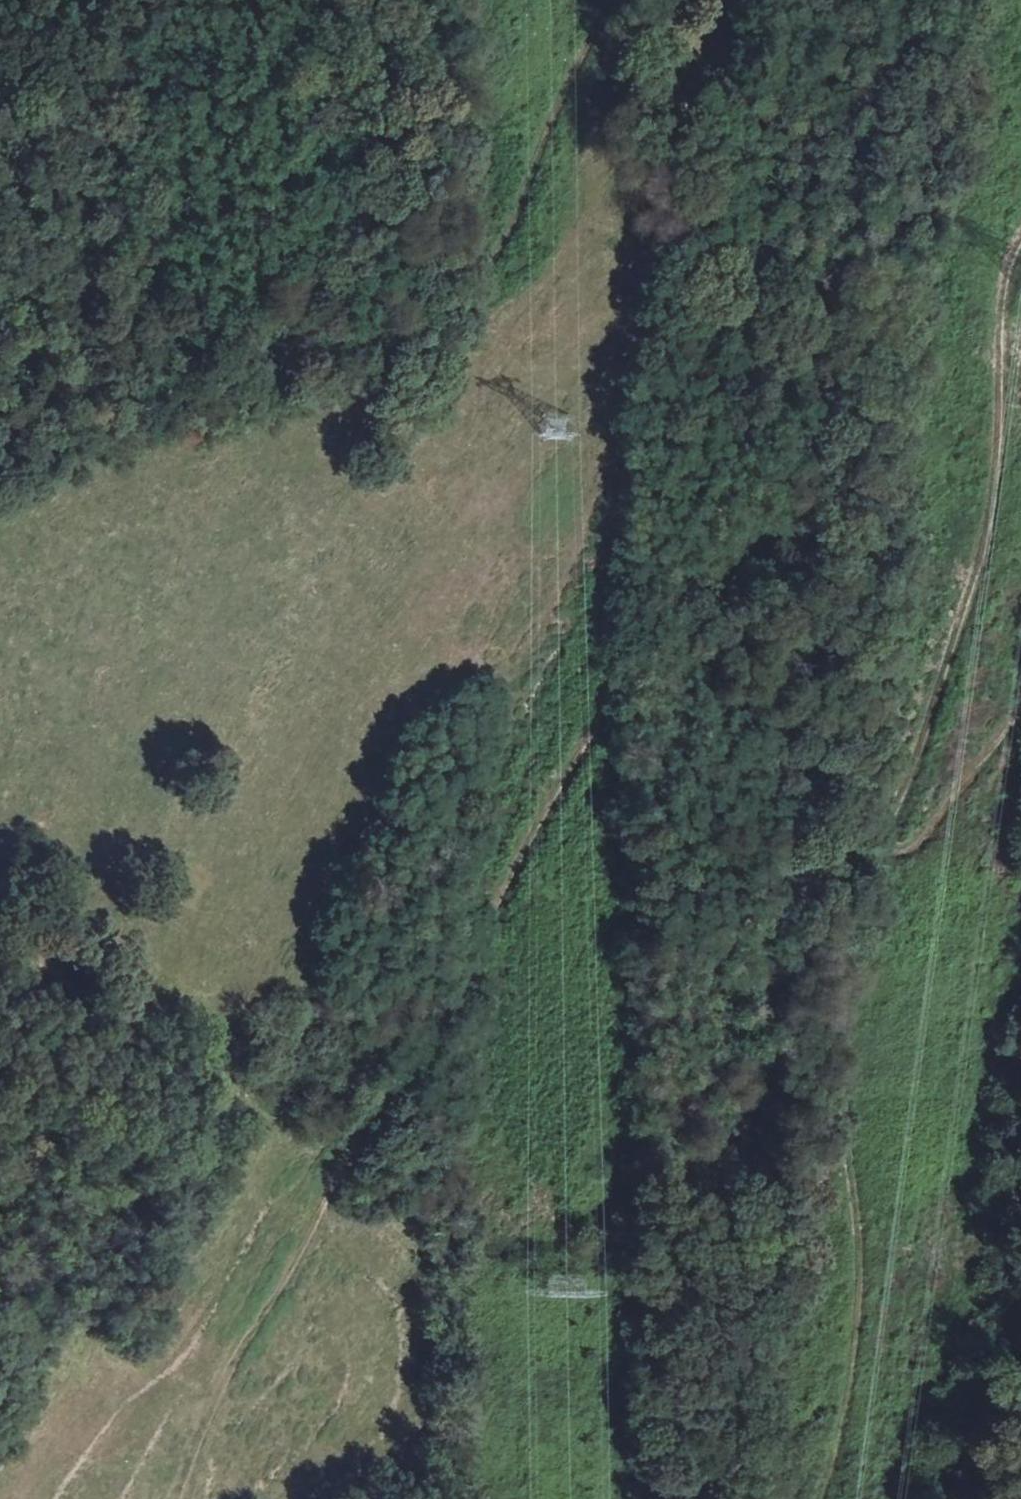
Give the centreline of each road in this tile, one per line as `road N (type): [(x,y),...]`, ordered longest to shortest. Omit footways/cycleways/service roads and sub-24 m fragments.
road 1 (track): [(611,0),(498,251),(457,295),(362,338),(139,407),(0,462)]

